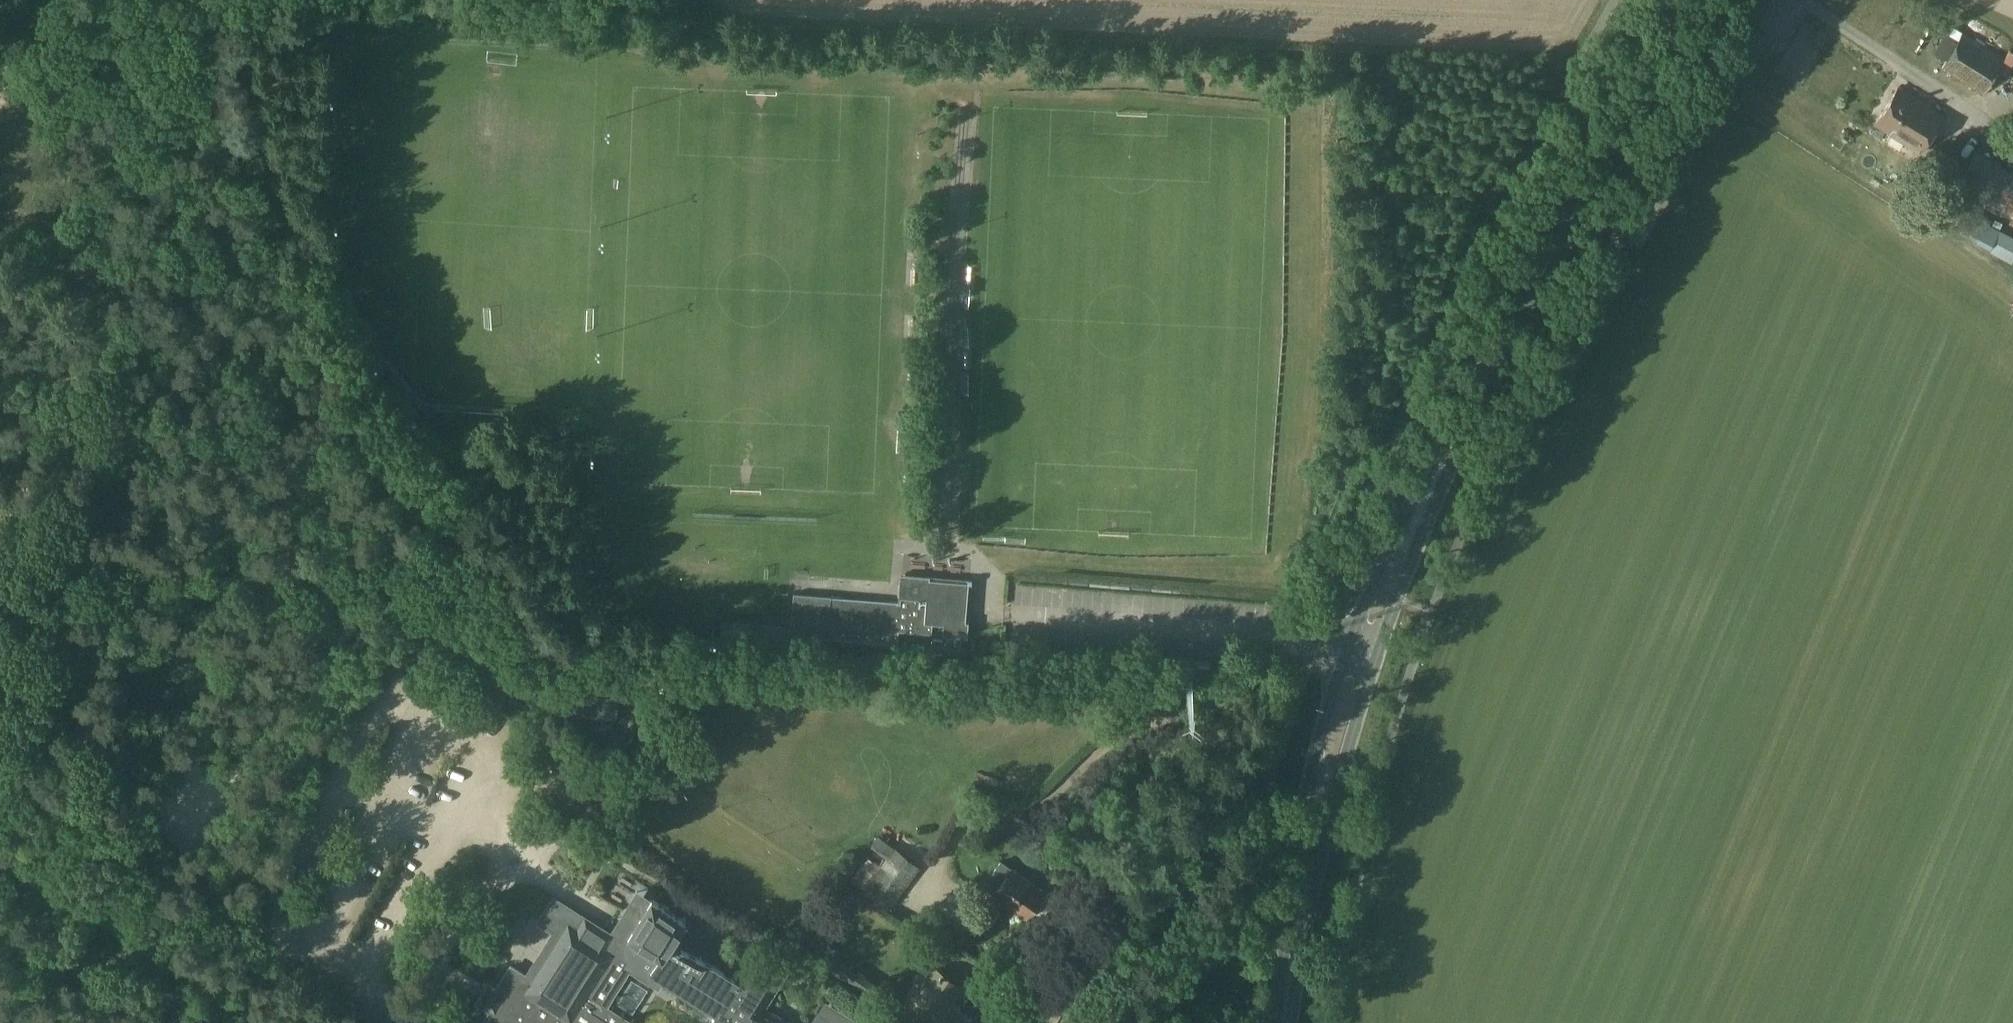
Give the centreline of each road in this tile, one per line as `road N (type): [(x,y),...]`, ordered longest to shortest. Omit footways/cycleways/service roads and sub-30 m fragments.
road 1 (secondary): [(1283,1022),(1326,776),(1383,595),(1513,325),(1689,0)]
road 2 (track): [(270,1022),(0,852)]

